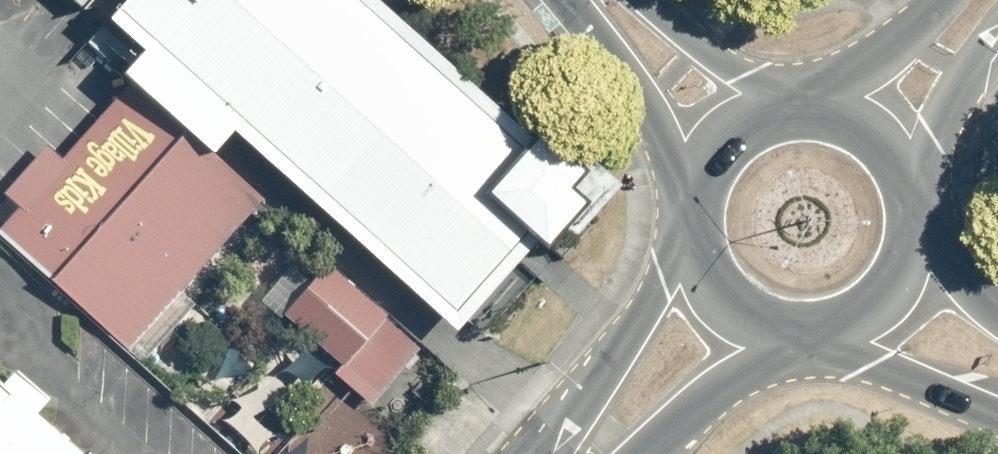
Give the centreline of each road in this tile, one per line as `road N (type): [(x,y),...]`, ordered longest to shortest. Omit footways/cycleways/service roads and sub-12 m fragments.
road 1 (secondary): [(547,453),(569,402),(692,225)]
road 2 (secondary): [(693,209),(654,126),(568,0)]
road 3 (secondary): [(997,415),(822,335)]
road 4 (secondary): [(790,335),(639,453)]
road 5 (secondary): [(650,0),(794,108)]
road 6 (secondary): [(997,45),(934,137),(920,203)]
road 7 (secondary): [(790,335),(732,309),(697,256),(692,225)]
road 8 (secondary): [(921,228),(901,287),(852,327),(822,335)]
road 9 (secondary): [(828,109),(939,0)]
road 10 (secondary): [(693,209),(703,172),(726,141),(757,119),(794,108)]
road 11 (secondary): [(828,109),(889,142),(920,203)]

